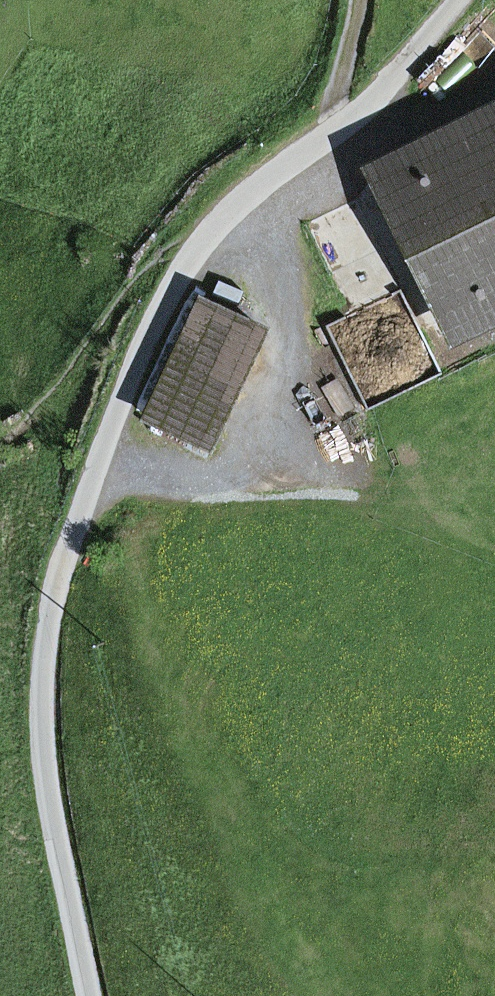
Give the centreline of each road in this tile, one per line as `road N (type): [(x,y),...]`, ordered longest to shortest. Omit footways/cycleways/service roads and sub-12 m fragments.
road 1 (residential): [(91,995),(50,791),(42,694),(44,634),(82,495),(183,254),(391,80)]
road 2 (track): [(494,591),(439,574),(347,507)]
road 3 (track): [(334,129),(361,0)]

